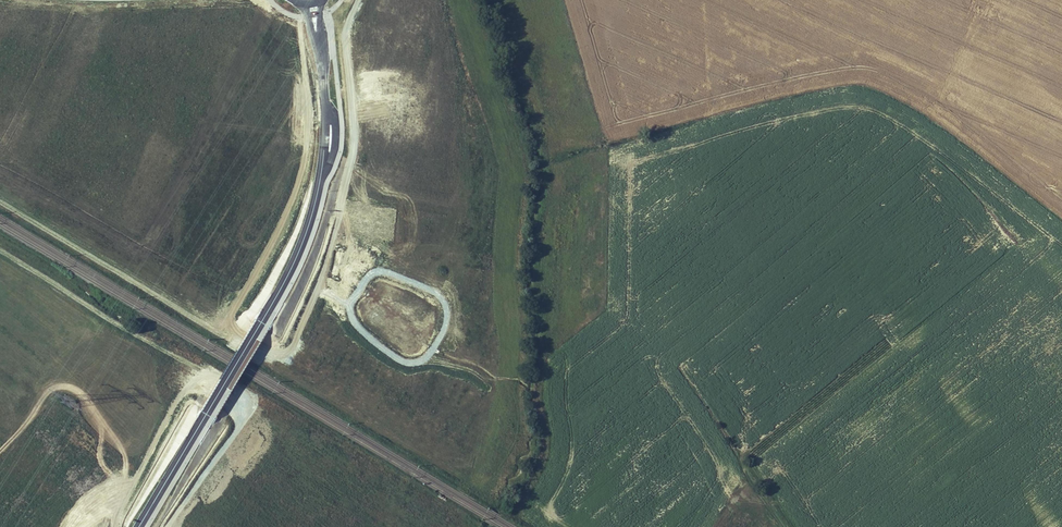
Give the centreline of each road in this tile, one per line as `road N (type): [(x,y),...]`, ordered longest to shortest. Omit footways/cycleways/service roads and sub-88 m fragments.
road 1 (primary): [(137,526),(292,265),(325,137),(319,43)]
road 2 (track): [(691,376),(781,526)]

